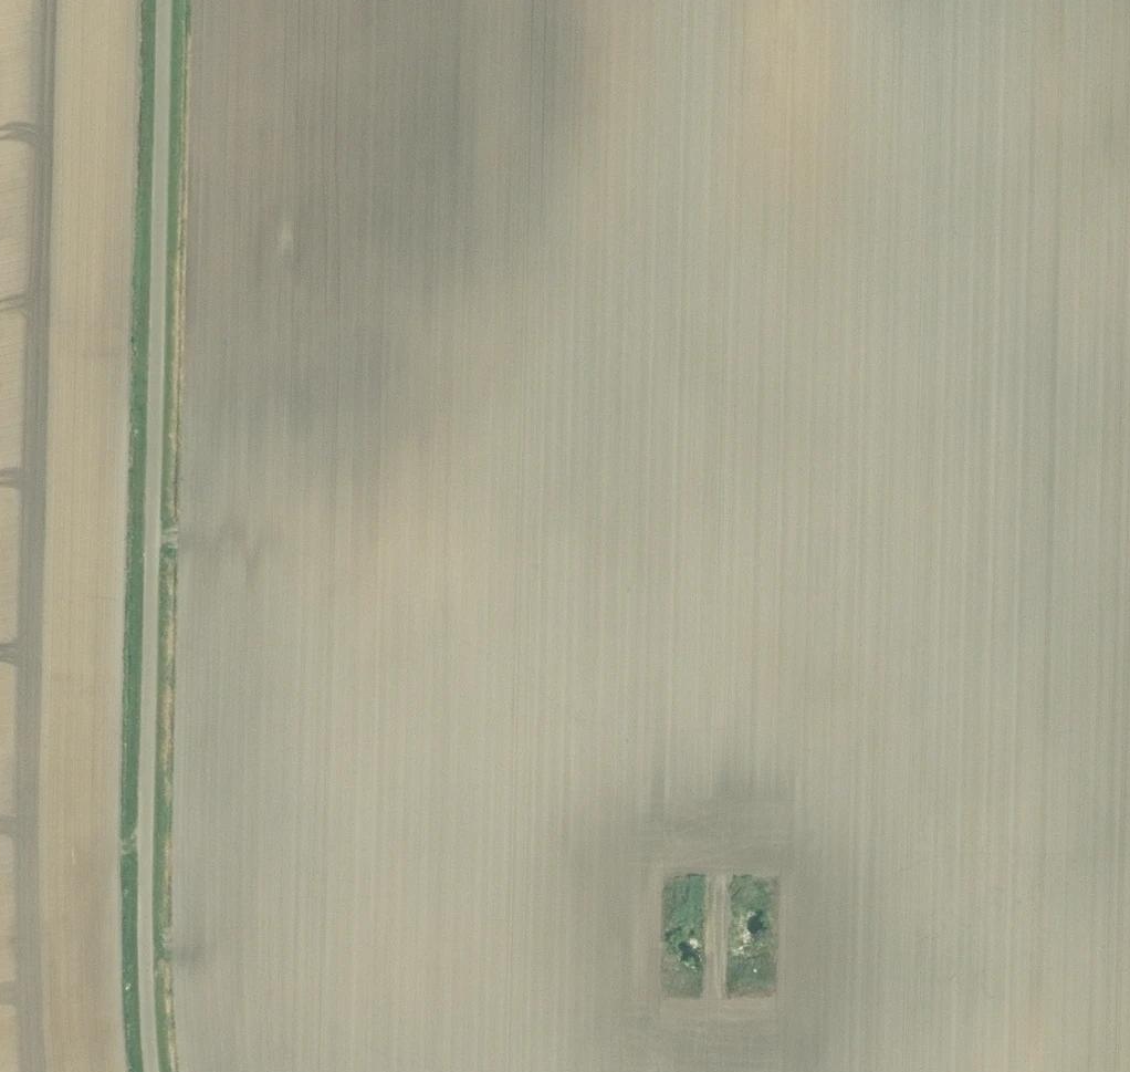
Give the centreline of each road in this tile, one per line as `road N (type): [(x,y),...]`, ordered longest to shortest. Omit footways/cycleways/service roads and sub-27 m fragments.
road 1 (unclassified): [(152,1071),(145,958),(164,0)]

